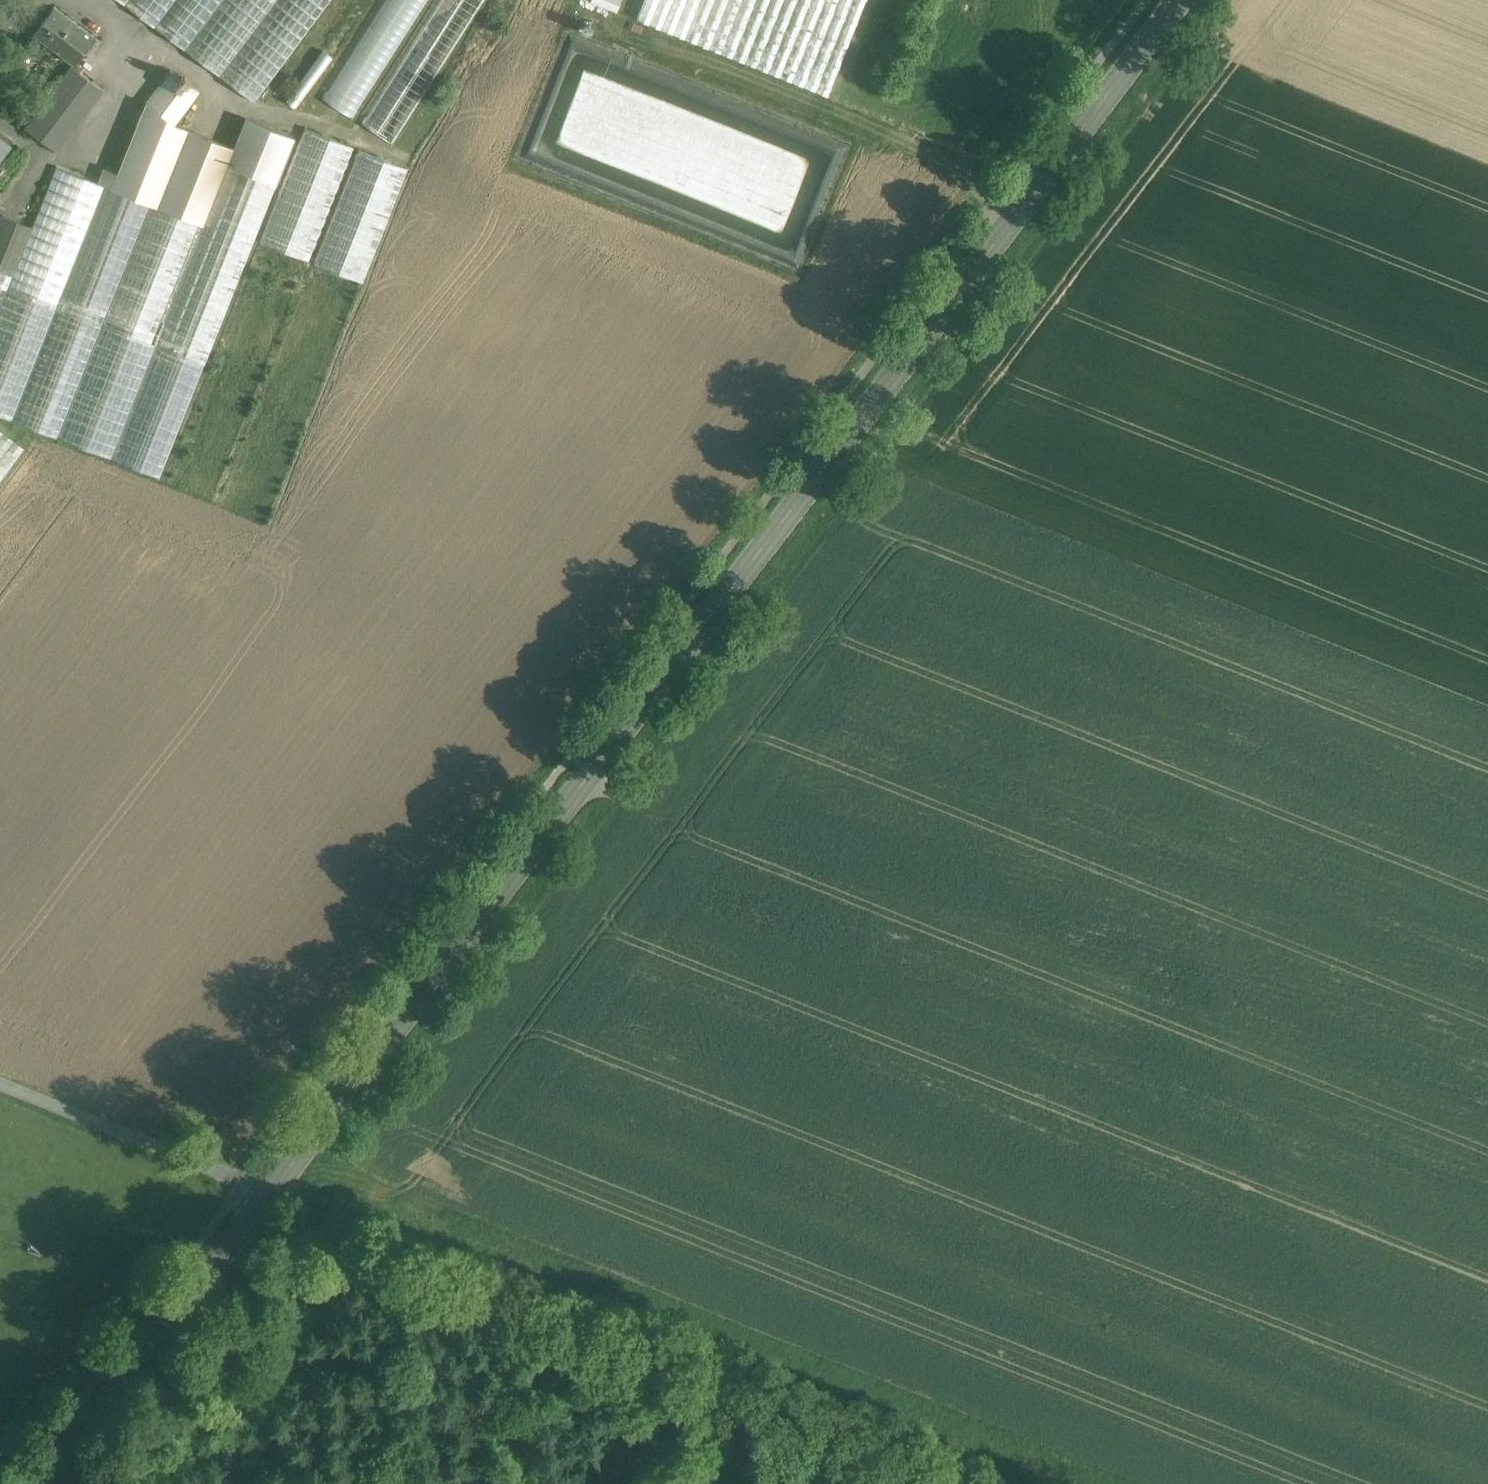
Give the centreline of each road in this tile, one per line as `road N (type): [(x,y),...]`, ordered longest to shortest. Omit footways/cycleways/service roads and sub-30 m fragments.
road 1 (secondary): [(270,1189),(1183,0)]
road 2 (secondary): [(44,1483),(270,1189)]
road 3 (residential): [(270,1189),(0,1083)]
road 4 (track): [(360,1483),(460,1268)]

